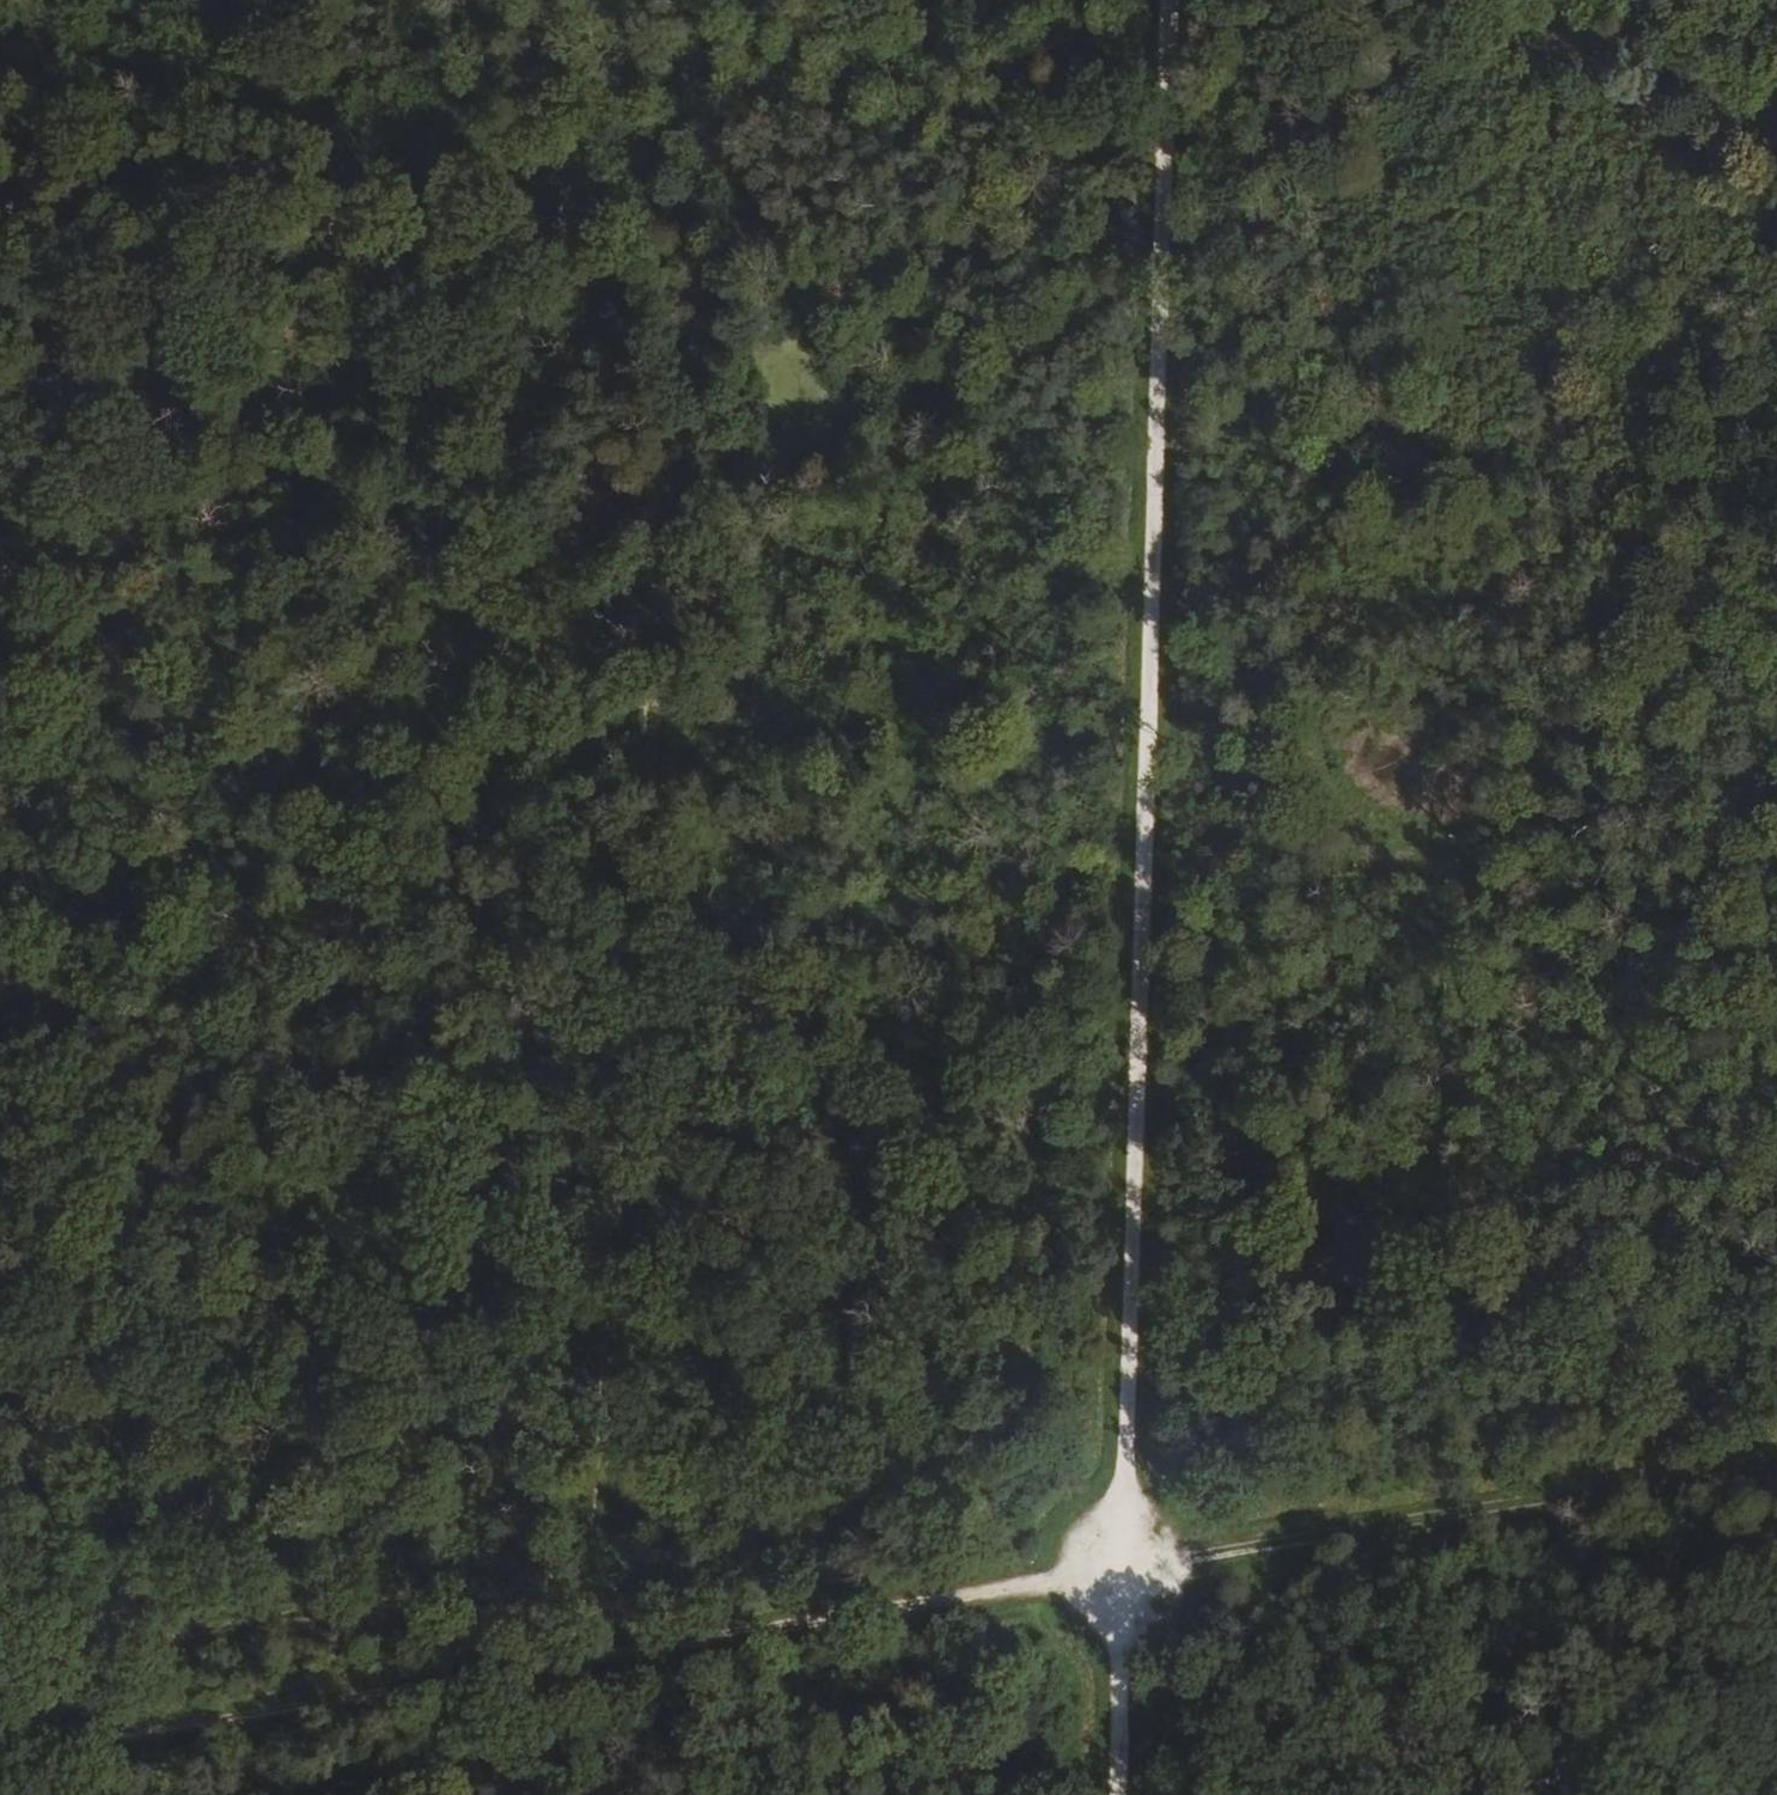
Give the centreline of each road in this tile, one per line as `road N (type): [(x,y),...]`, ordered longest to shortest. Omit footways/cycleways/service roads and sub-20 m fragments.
road 1 (track): [(0,1761),(1776,1459)]
road 2 (track): [(1118,1794),(1165,0)]

